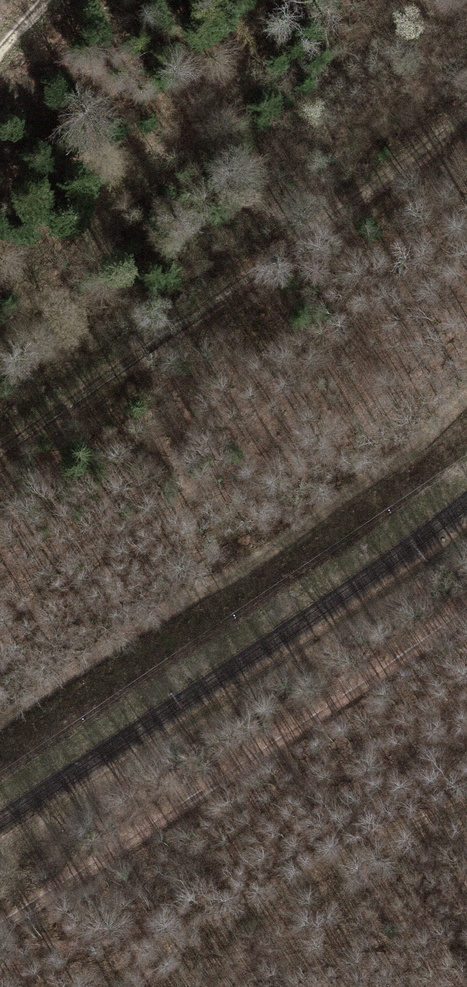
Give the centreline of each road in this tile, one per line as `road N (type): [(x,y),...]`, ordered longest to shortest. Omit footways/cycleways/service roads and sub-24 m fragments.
road 1 (track): [(0,457),(466,116)]
road 2 (track): [(0,722),(319,531),(466,407)]
road 3 (track): [(466,604),(0,921)]

